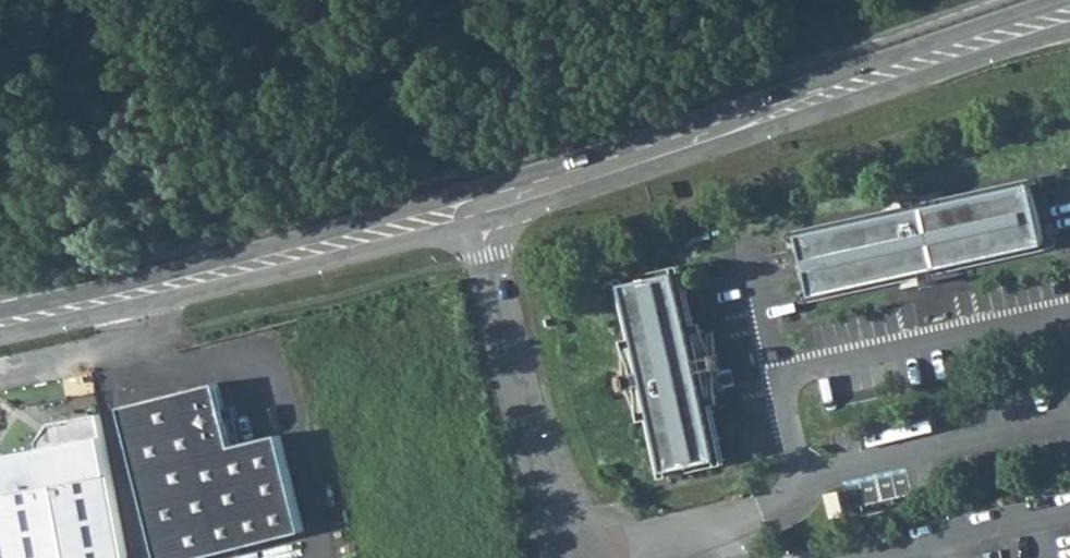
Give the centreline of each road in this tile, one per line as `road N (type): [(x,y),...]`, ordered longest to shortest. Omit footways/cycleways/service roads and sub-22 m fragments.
road 1 (secondary): [(1057,0),(527,175),(157,271),(0,322)]
road 2 (secondary): [(482,220),(1069,28)]
road 3 (secondary): [(0,326),(164,303),(482,220)]
road 4 (residential): [(587,557),(526,438),(482,220)]
road 5 (residential): [(587,557),(762,517)]

